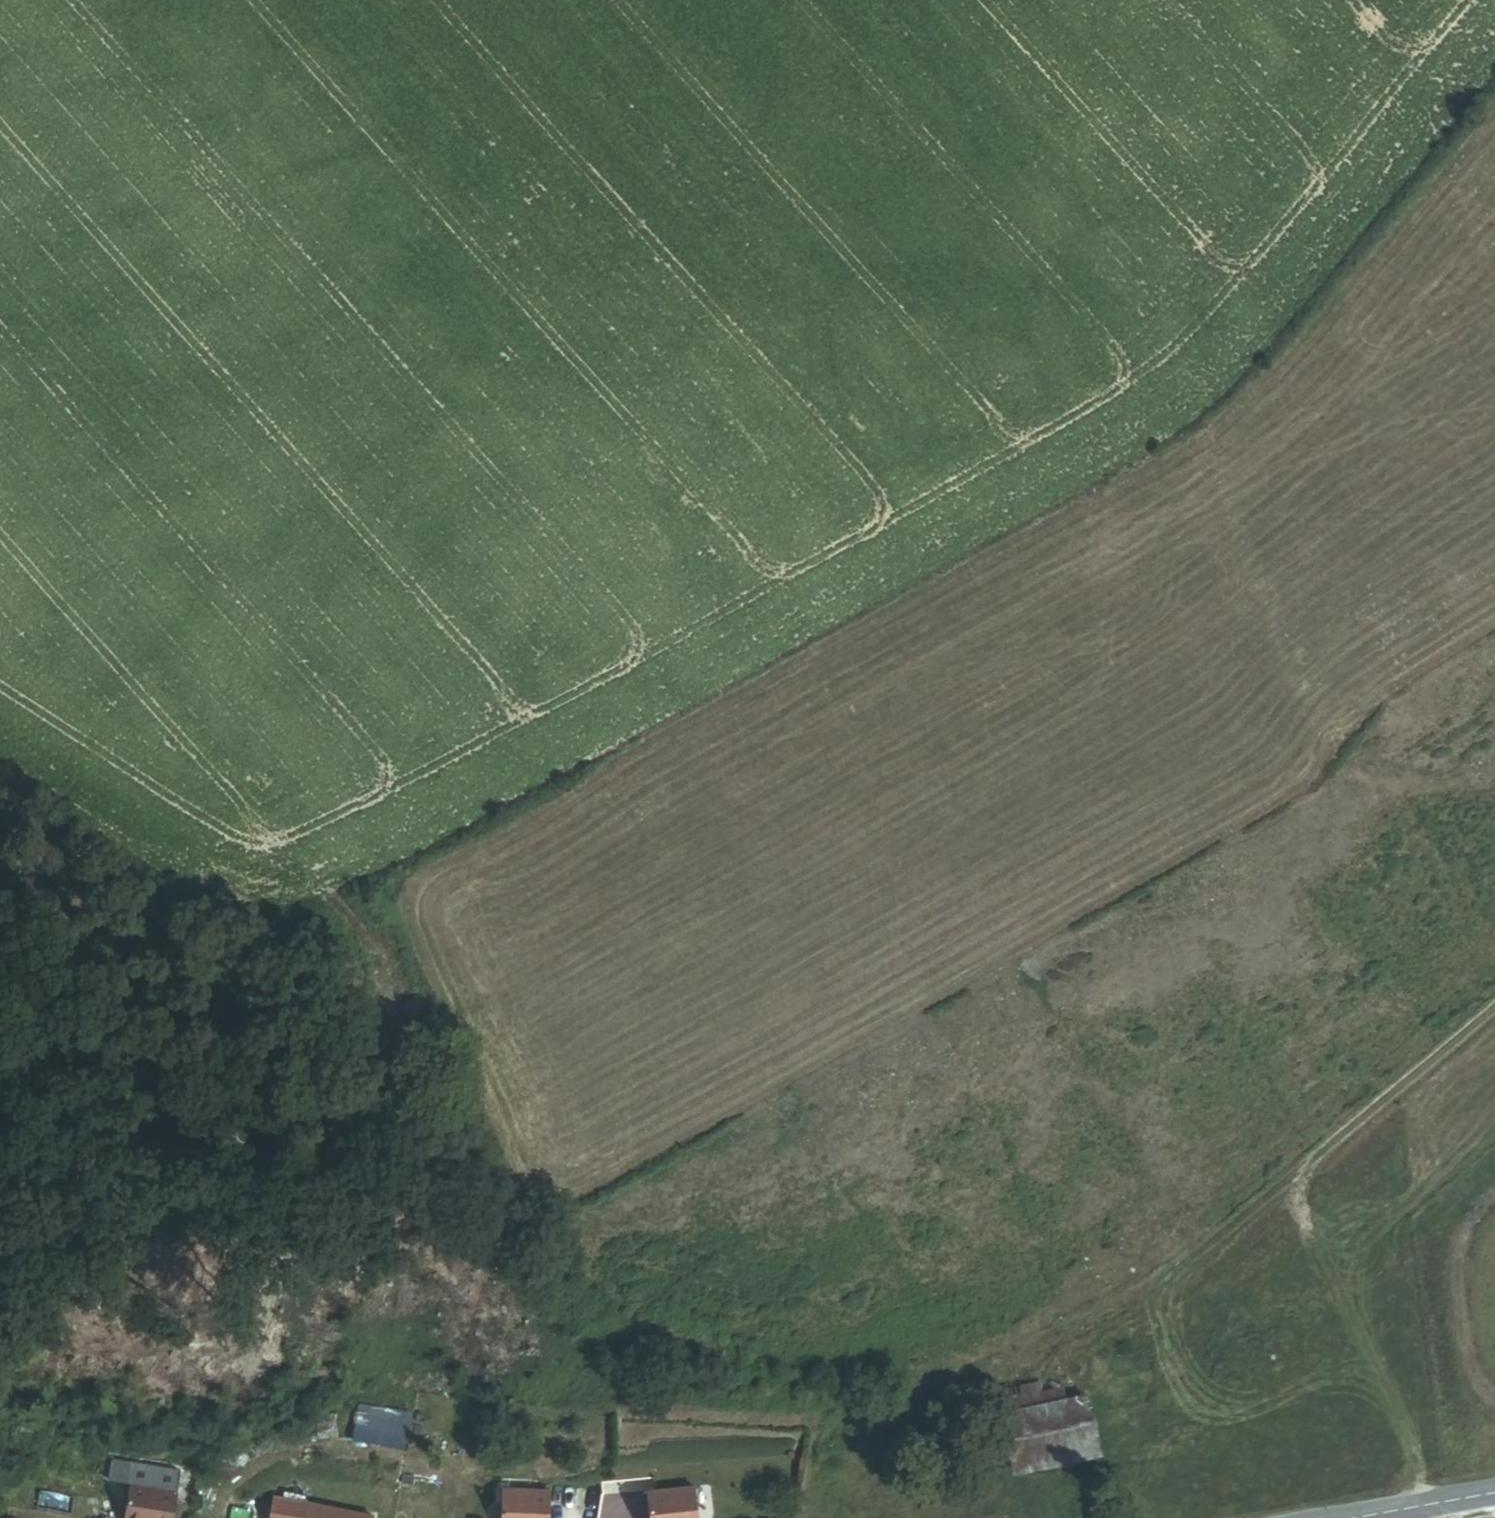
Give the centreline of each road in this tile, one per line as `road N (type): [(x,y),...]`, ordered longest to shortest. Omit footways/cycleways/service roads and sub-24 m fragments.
road 1 (tertiary): [(1494,1492),(1354,1517)]

